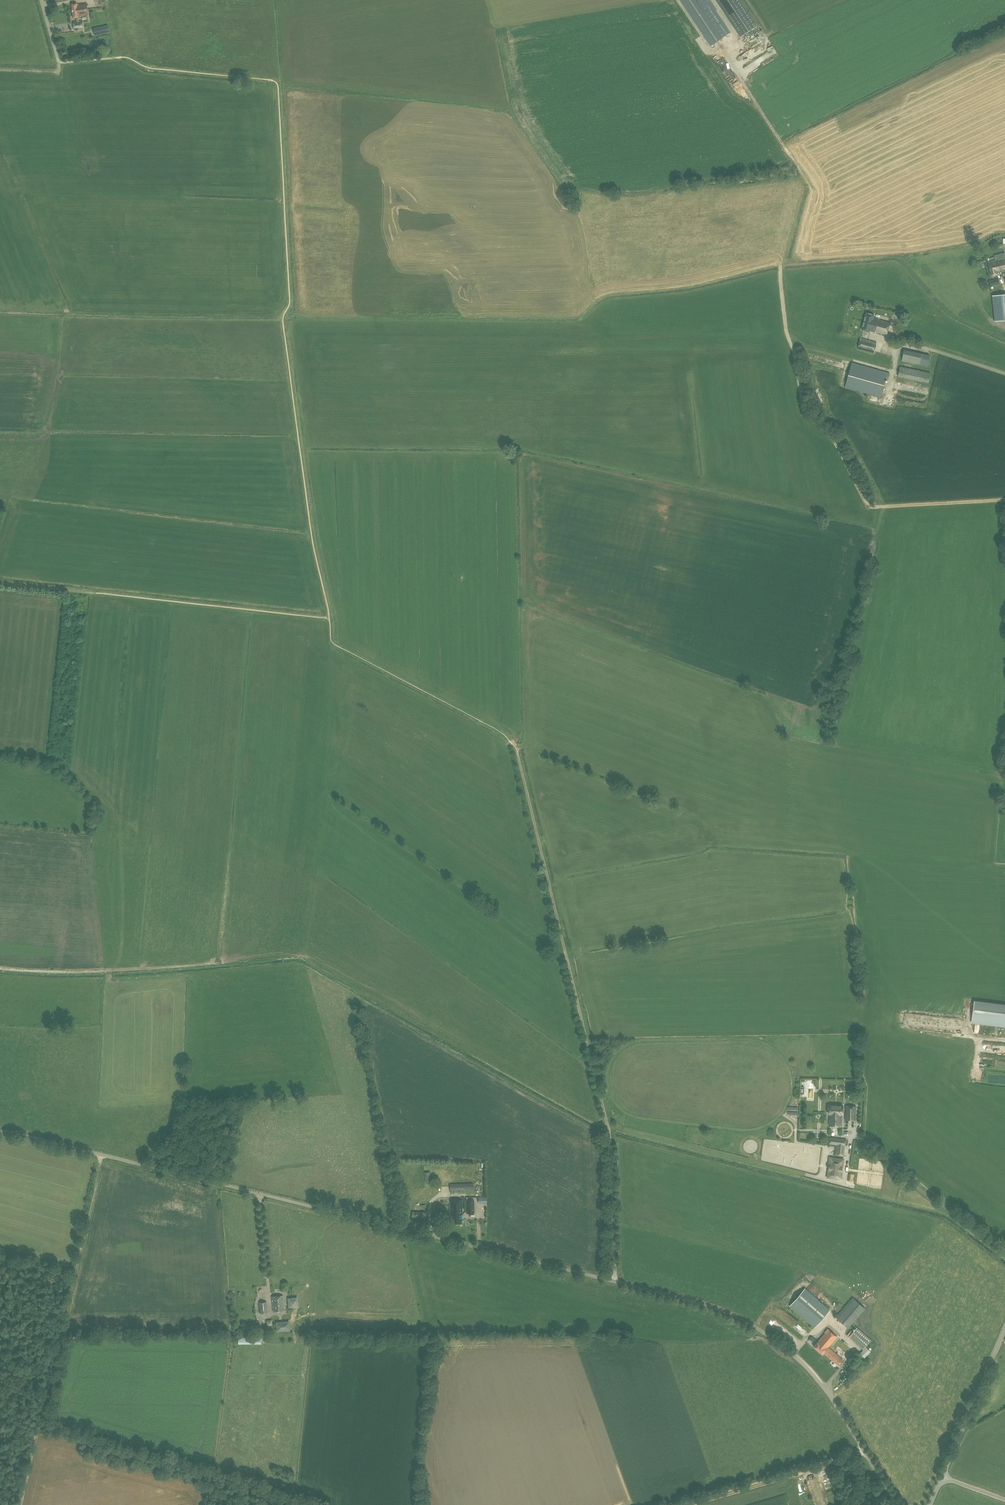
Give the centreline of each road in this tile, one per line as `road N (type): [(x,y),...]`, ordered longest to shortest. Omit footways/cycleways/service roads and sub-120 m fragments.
road 1 (unclassified): [(899,1504),(816,1377),(787,1349),(729,1314),(0,1131)]
road 2 (track): [(22,1504),(101,1154)]
road 3 (track): [(863,1450),(693,1504)]
road 4 (unclassified): [(942,1477),(1004,1328)]

